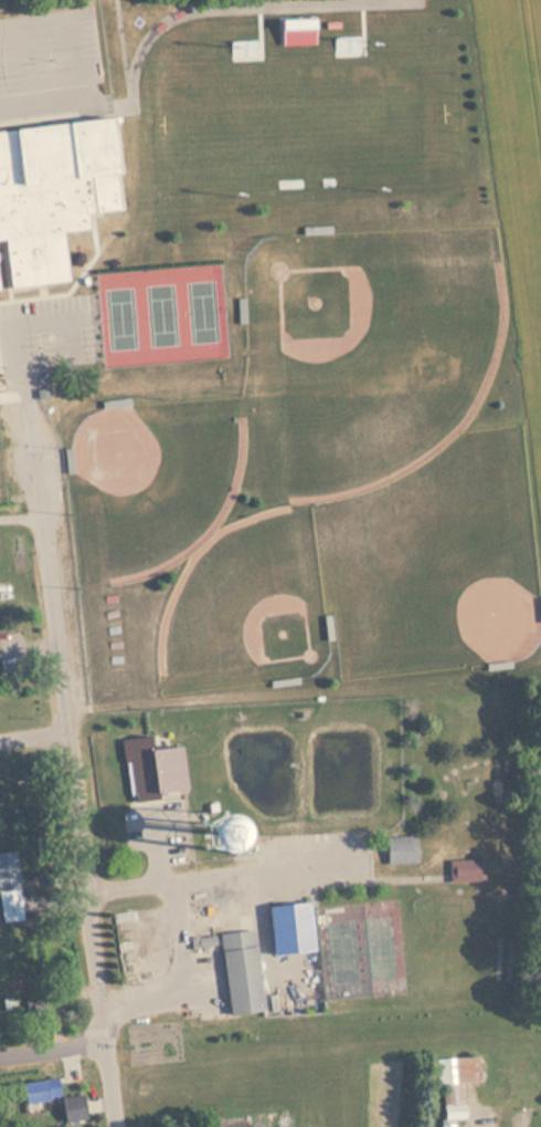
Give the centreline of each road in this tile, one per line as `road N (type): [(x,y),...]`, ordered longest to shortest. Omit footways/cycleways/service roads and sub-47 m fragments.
road 1 (residential): [(116,1126),(20,322),(82,315)]
road 2 (residential): [(135,98),(138,44),(171,15),(218,4),(350,0)]
road 3 (residential): [(0,115),(135,98)]

